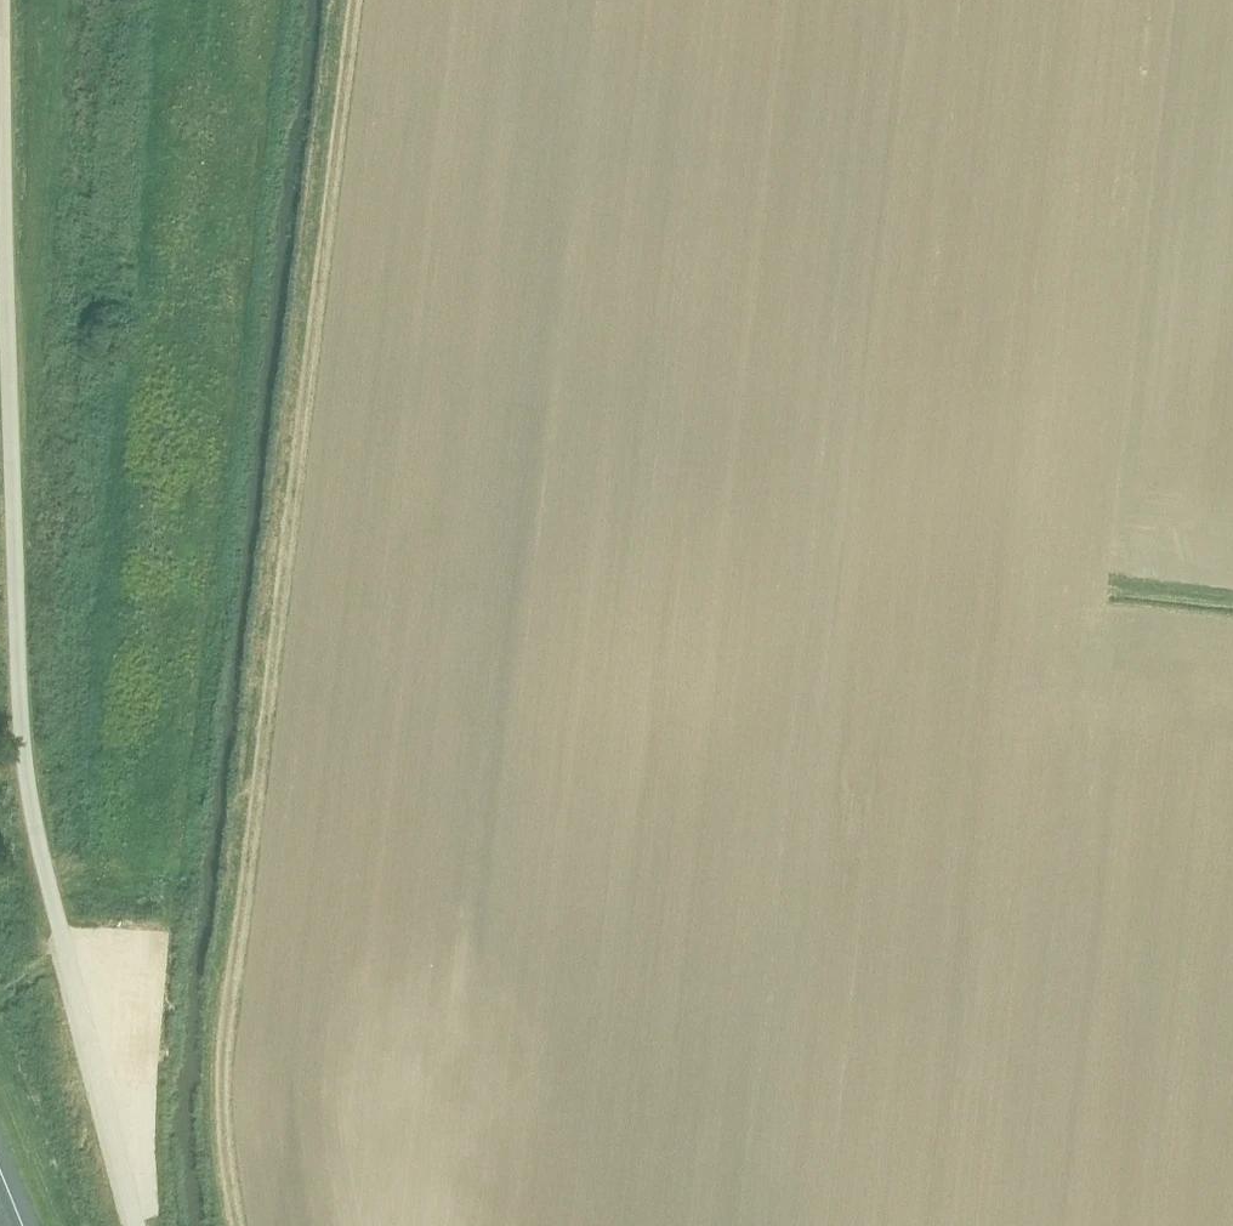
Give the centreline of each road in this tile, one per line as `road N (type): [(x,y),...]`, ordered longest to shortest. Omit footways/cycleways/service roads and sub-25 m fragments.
road 1 (unclassified): [(136,1225),(27,777),(1,0)]

